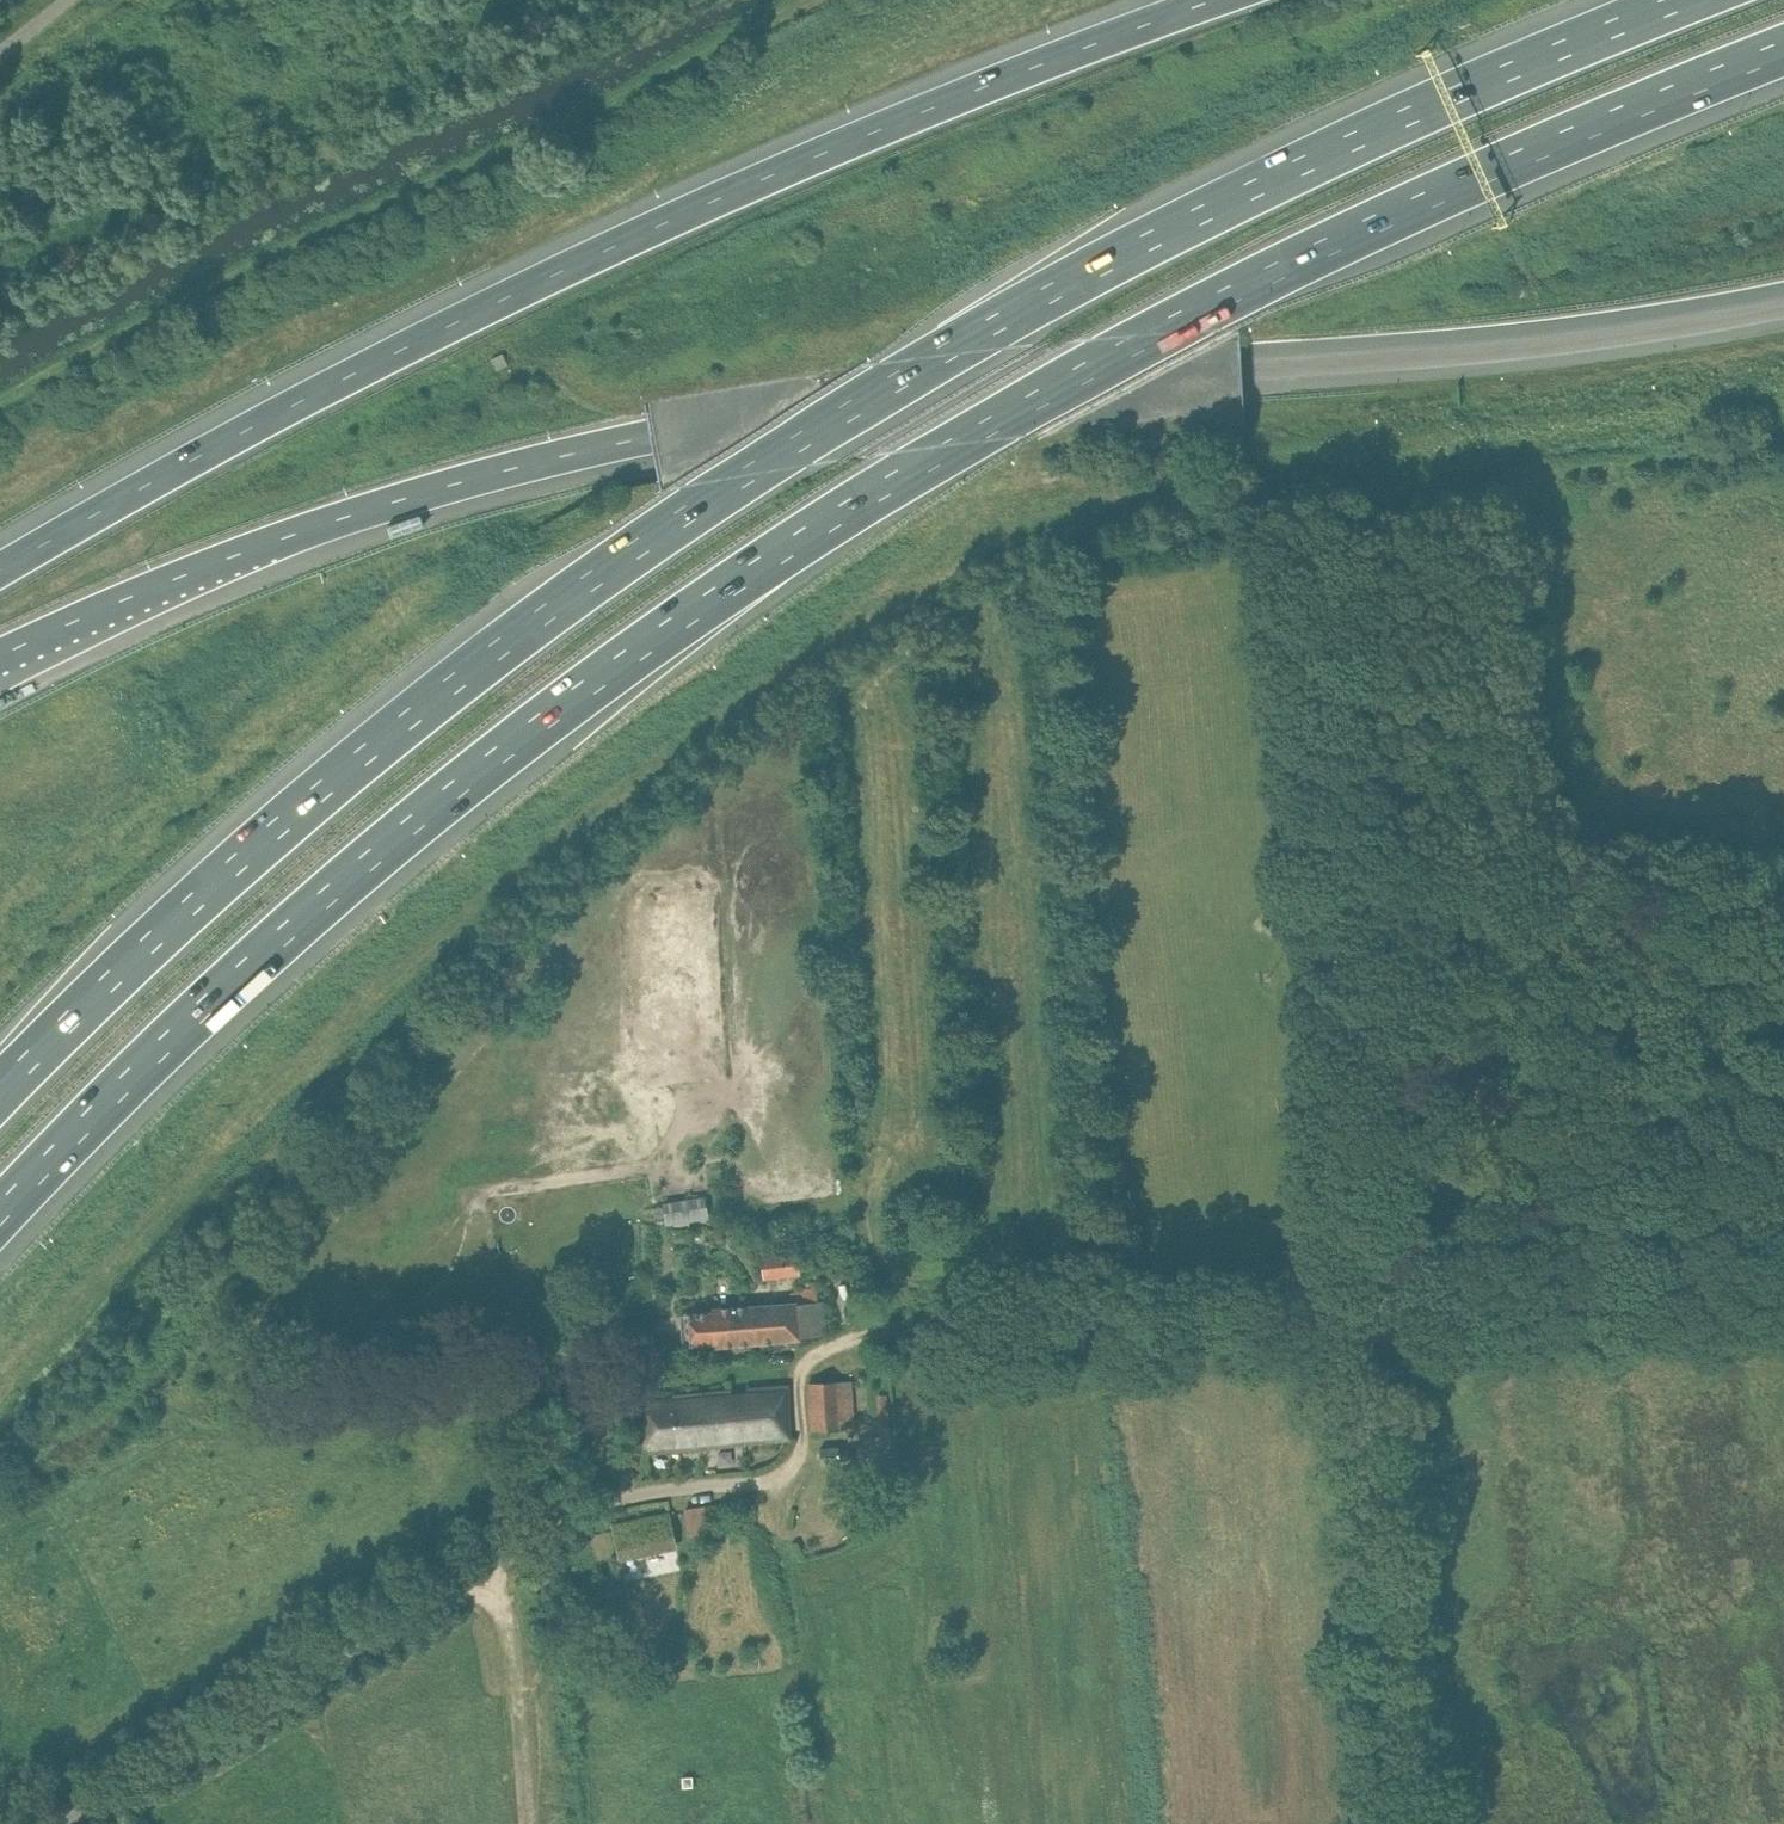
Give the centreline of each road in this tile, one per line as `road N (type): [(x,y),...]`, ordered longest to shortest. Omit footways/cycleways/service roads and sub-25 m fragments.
road 1 (motorway): [(0,1211),(247,966),(394,838),(762,564),(1148,333),(1543,146),(1783,49)]
road 2 (motorway): [(1683,0),(1383,126),(1165,233),(939,354),(745,471),(519,630),(334,775),(181,908),(0,1089)]
road 3 (motorway): [(0,656),(135,595),(360,513),(487,476),(794,410),(972,382),(1331,356),(1783,299)]
road 4 (unclassified): [(50,1823),(648,1479),(796,1465),(790,1341),(1348,1304)]
road 5 (motorway): [(1209,0),(1023,69),(586,256),(321,387),(0,566)]
road 6 (unclassified): [(1348,1304),(1266,517),(1783,450)]
road 7 (unclassified): [(1348,1304),(1783,1272)]

